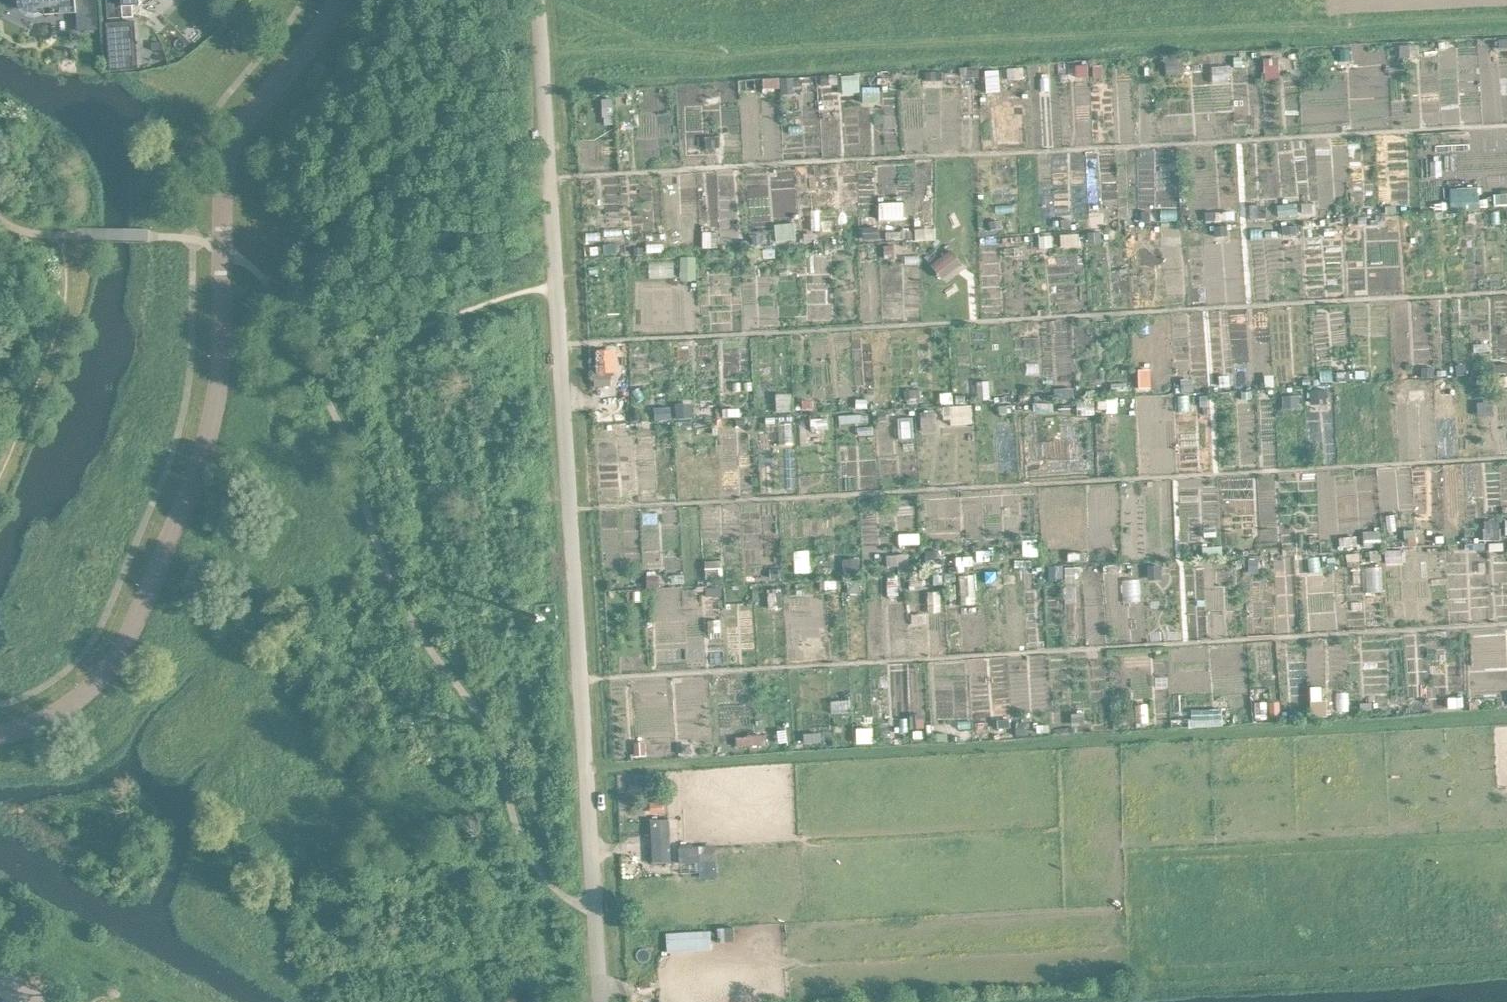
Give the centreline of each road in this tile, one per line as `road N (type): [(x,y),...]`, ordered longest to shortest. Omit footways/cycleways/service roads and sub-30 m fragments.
road 1 (residential): [(602,1001),(537,0)]
road 2 (unclassified): [(0,737),(81,703),(113,670),(141,616),(216,413),(226,359),(227,179),(248,119),(335,0)]

